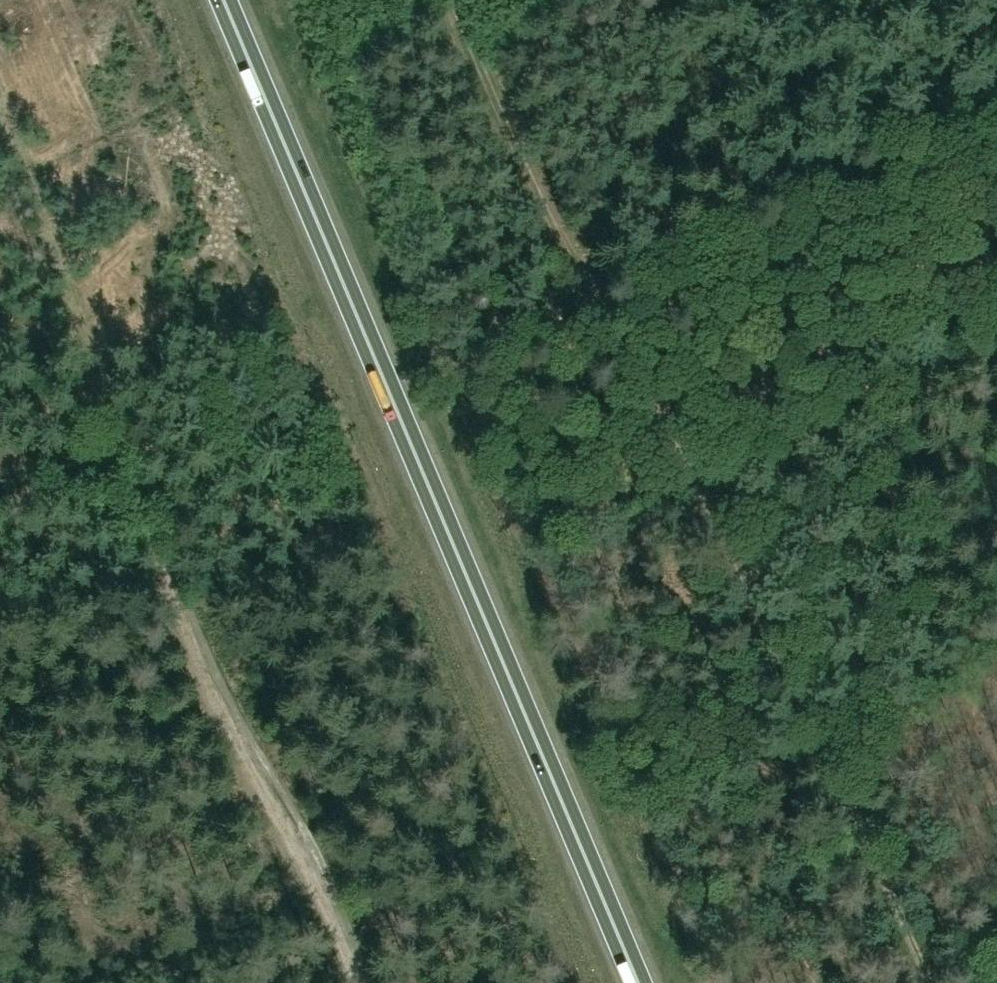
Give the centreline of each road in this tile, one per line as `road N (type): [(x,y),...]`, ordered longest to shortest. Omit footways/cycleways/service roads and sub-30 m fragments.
road 1 (trunk): [(639,982),(227,0)]
road 2 (track): [(596,309),(800,687),(927,982)]
road 3 (track): [(0,492),(95,467),(123,475),(352,982)]
road 4 (track): [(996,88),(596,309)]
road 5 (track): [(596,309),(447,0)]

